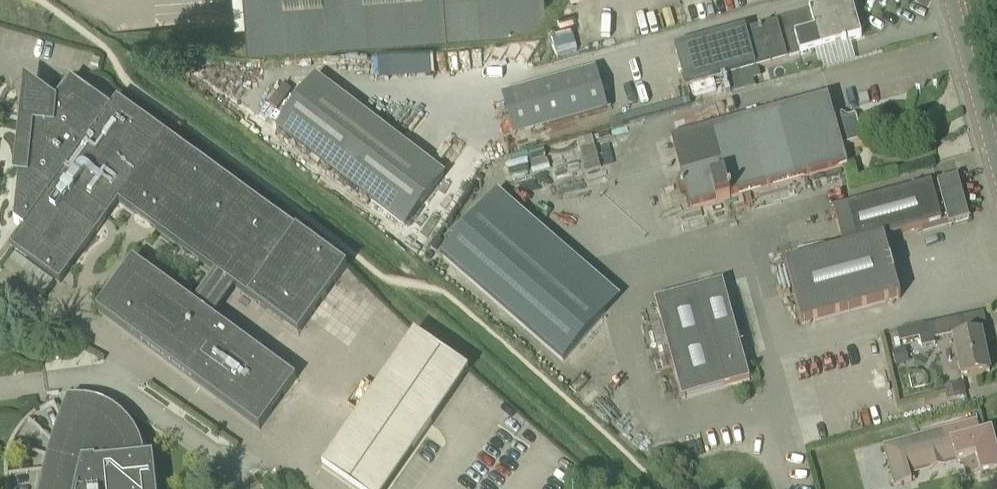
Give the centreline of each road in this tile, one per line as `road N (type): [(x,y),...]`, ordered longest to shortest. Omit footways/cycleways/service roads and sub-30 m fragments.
road 1 (tertiary): [(996,158),(954,0)]

